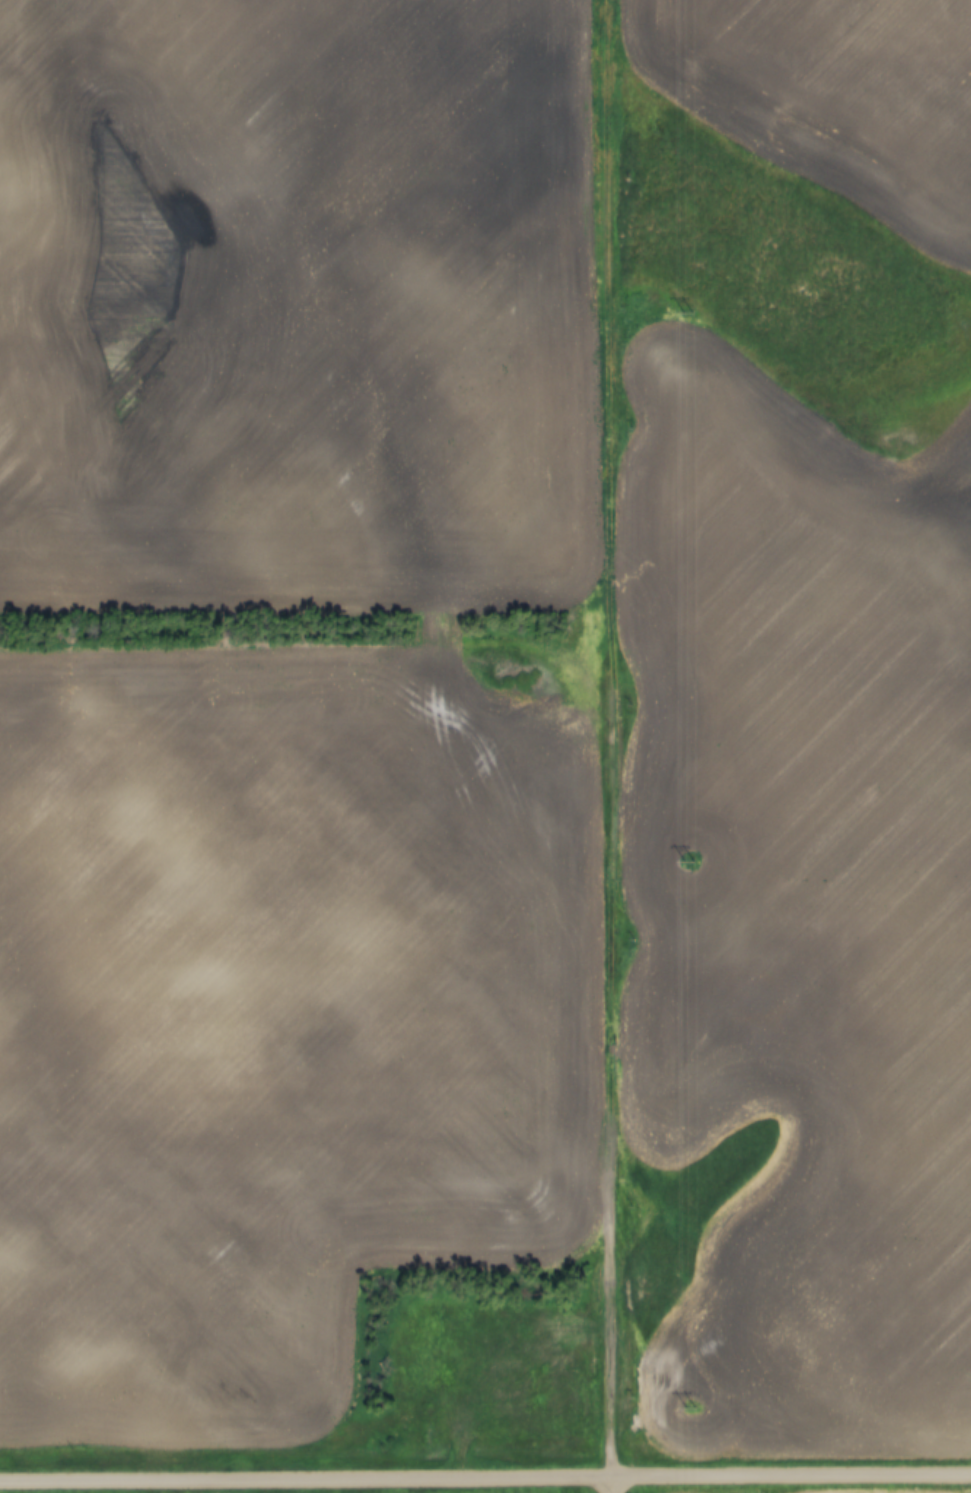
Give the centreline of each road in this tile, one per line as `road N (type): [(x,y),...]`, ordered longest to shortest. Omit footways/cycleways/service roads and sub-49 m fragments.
road 1 (track): [(613,1475),(611,0)]
road 2 (residential): [(0,1479),(970,1473)]

